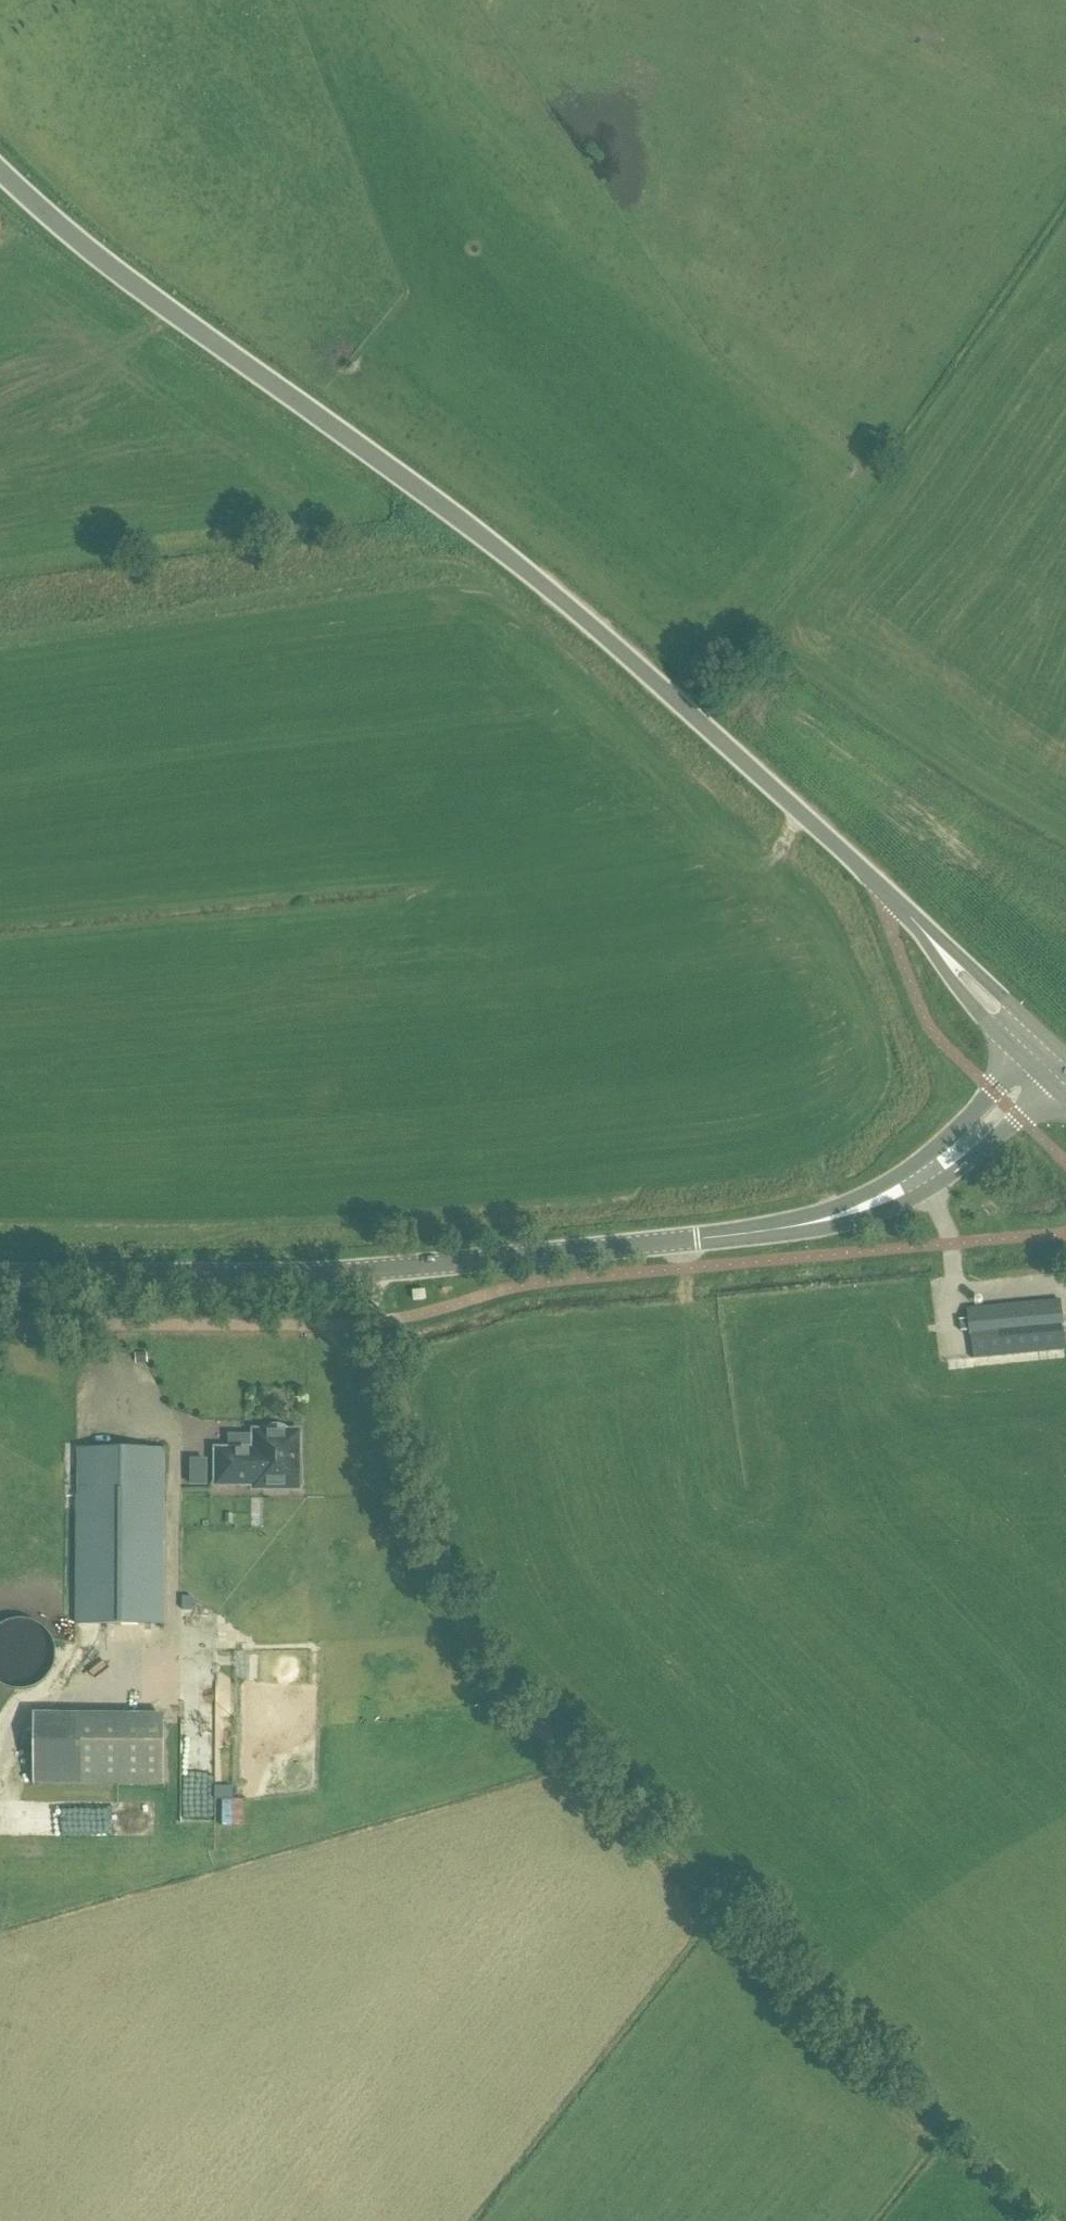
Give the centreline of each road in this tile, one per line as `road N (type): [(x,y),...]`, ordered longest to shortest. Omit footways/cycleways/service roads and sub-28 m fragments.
road 1 (track): [(1049,2220),(512,1701),(456,1615),(423,1523),(373,1269)]
road 2 (unclassified): [(912,917),(620,648),(380,460),(132,283),(0,172)]
road 3 (tertiary): [(0,1276),(373,1269),(780,1230)]
road 4 (tertiary): [(780,1230),(896,1209),(965,1166),(1053,1083)]
road 5 (tertiary): [(1028,1060),(908,1169),(780,1230)]
road 6 (unclassified): [(1063,1052),(912,917)]
road 7 (unclassified): [(912,917),(954,984),(1028,1060)]

